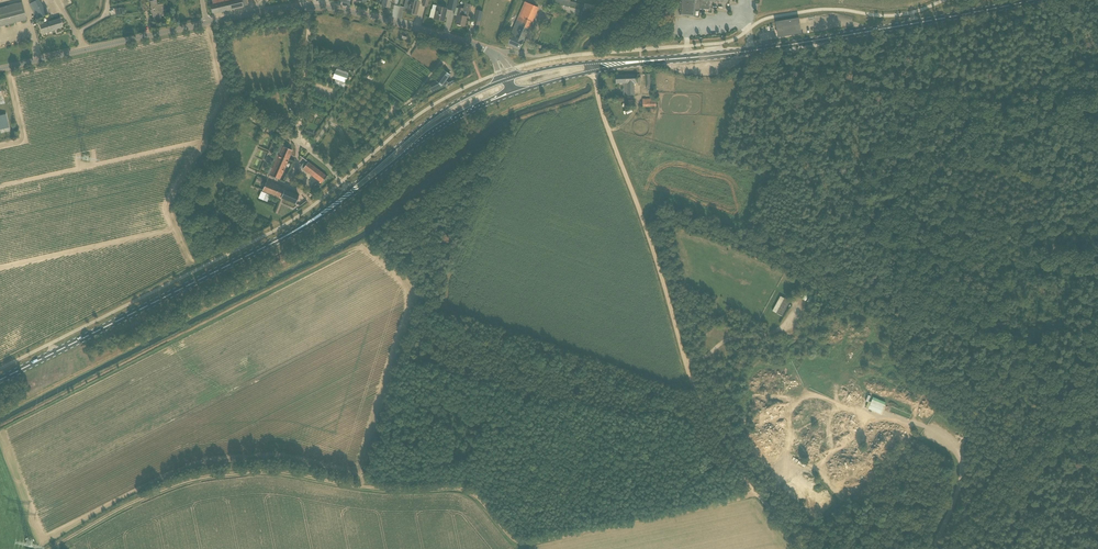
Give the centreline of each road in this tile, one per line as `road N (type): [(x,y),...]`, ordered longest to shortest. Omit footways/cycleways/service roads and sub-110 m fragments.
road 1 (track): [(755,492),(529,545),(456,487),(404,490),(253,472),(170,486),(50,548)]
road 2 (primary): [(689,58),(1031,0)]
road 3 (primary): [(0,380),(280,239)]
road 4 (unclassified): [(687,369),(594,72)]
road 5 (primary): [(507,79),(444,109),(280,239)]
road 6 (primary): [(280,239),(328,213),(431,133),(513,94)]
road 7 (track): [(1097,205),(913,274),(890,297)]
road 8 (tertiary): [(304,6),(466,41)]
road 9 (track): [(396,23),(310,151)]
road 10 (track): [(959,548),(1058,441)]
road 11 (track): [(755,492),(687,369)]
road 12 (track): [(1068,424),(1091,364),(1097,296)]
road 13 (tertiary): [(87,50),(207,23)]

